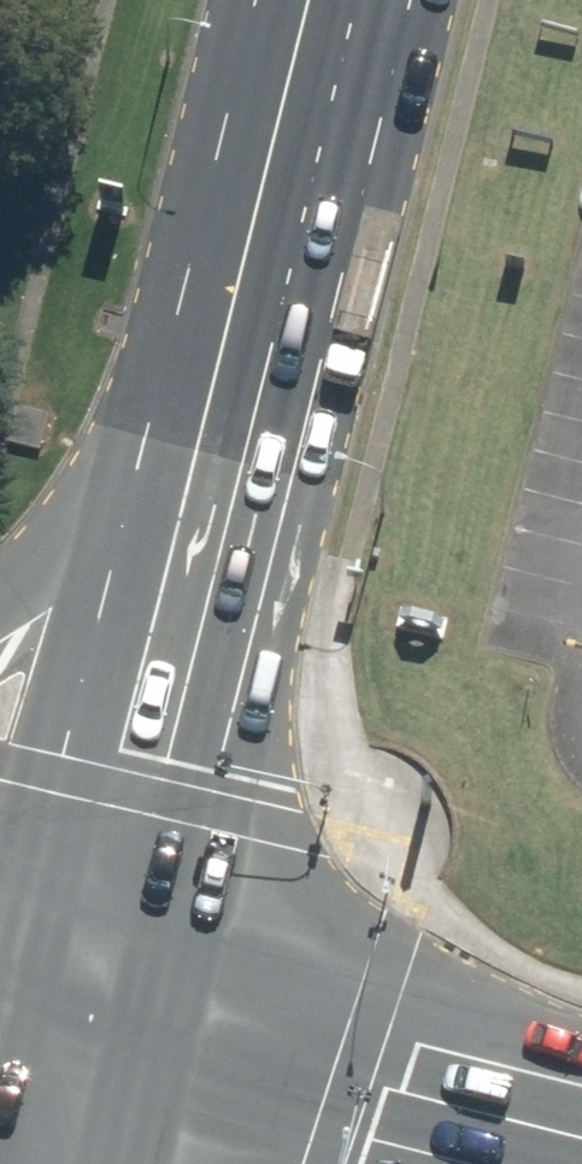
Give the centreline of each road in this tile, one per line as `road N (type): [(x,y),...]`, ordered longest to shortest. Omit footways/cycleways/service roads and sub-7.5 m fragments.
road 1 (secondary): [(101,955),(581,1103)]
road 2 (primary): [(101,955),(217,476)]
road 3 (primary): [(217,476),(339,0)]
road 4 (primary): [(0,612),(78,577),(217,476)]
road 5 (primary): [(49,1163),(101,955)]

